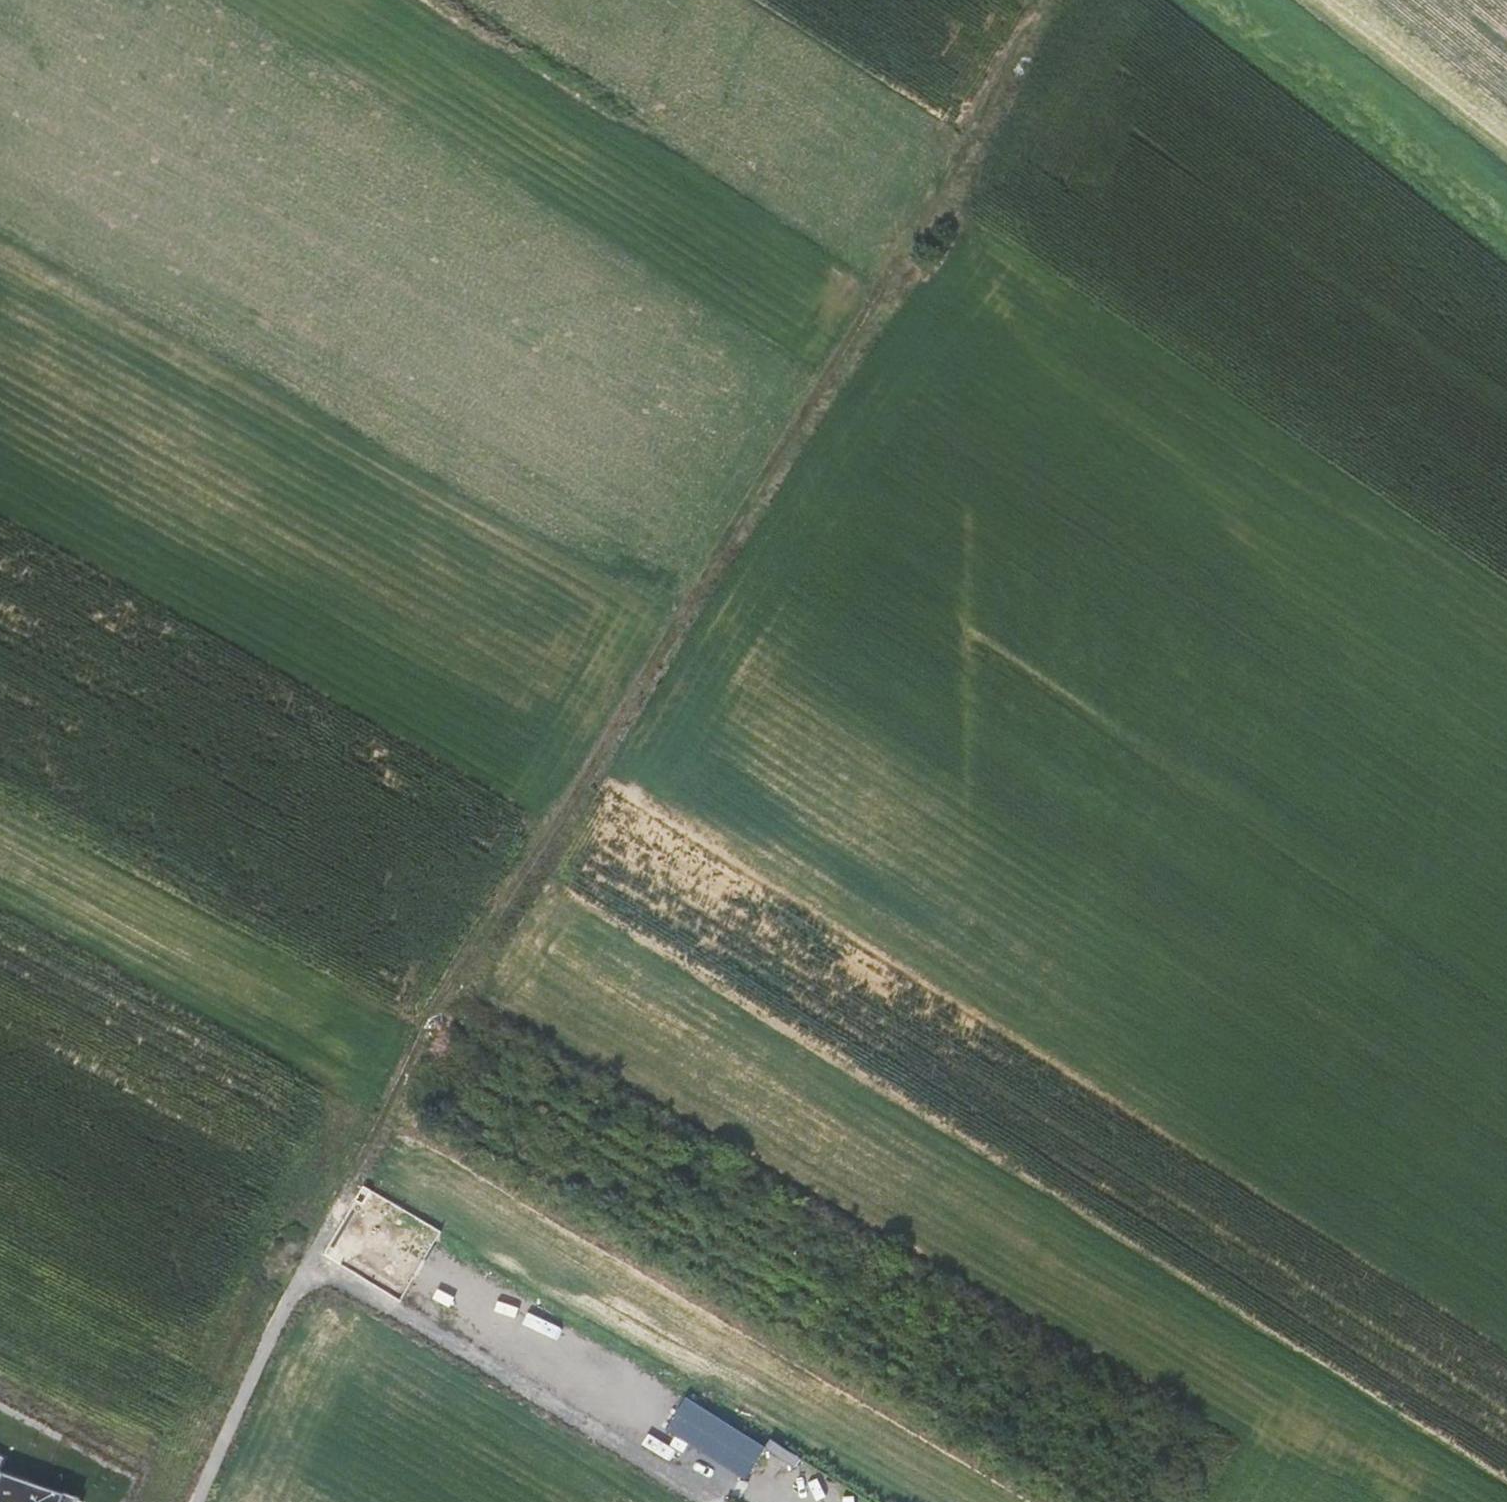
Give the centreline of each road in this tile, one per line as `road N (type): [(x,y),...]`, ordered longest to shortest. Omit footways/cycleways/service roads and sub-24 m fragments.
road 1 (track): [(1060,0),(465,974),(346,1199)]
road 2 (unclassified): [(346,1199),(202,1501)]

